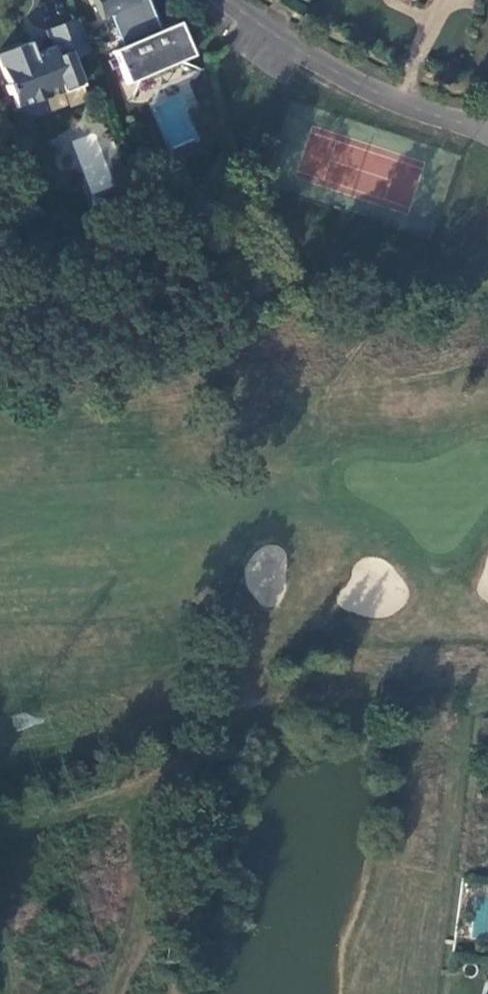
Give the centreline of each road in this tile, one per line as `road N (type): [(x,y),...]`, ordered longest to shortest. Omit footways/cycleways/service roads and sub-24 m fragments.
road 1 (residential): [(487,129),(352,81),(230,0)]

